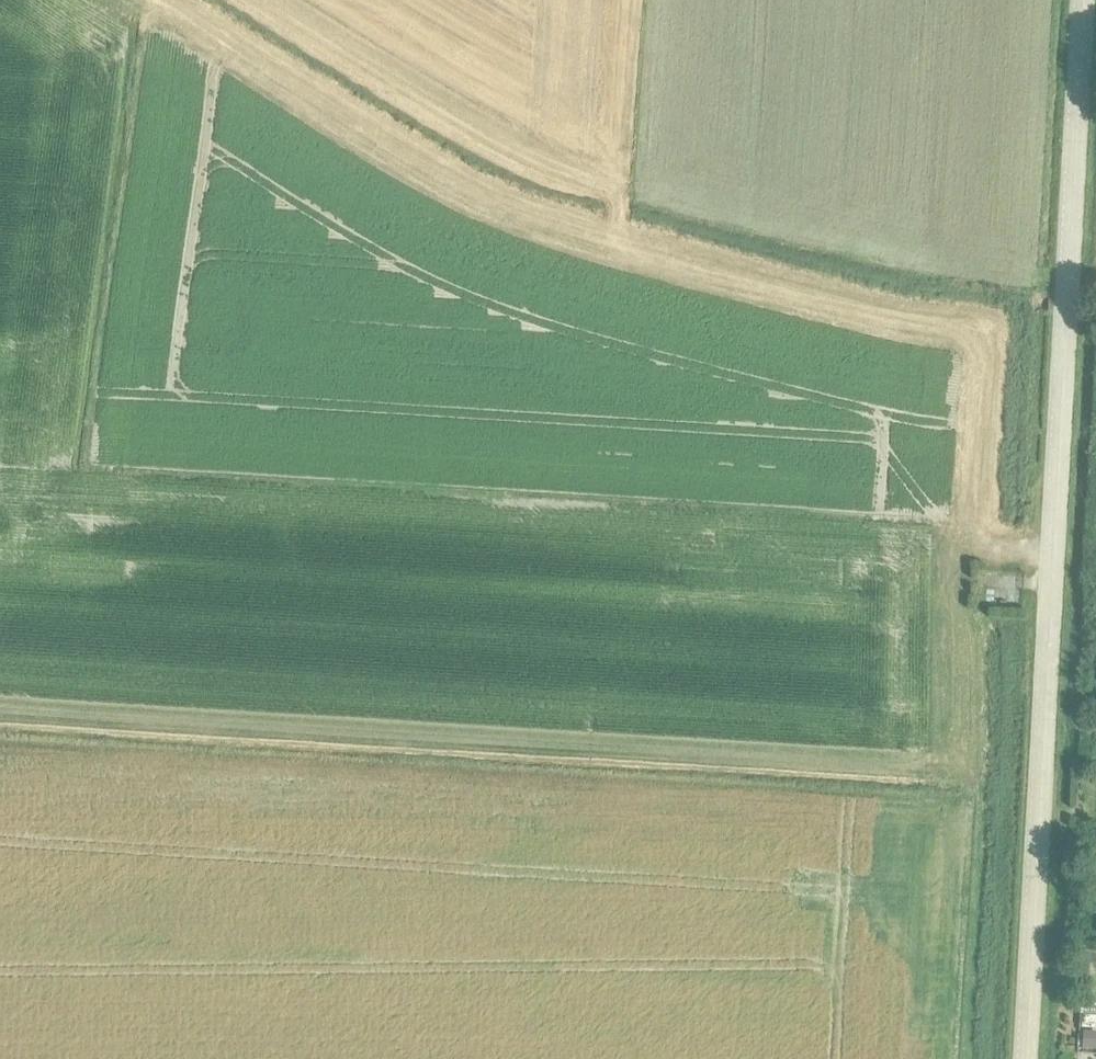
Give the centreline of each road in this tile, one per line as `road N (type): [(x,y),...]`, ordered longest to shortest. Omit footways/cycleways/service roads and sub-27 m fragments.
road 1 (unclassified): [(1026,1058),(1083,0)]
road 2 (track): [(926,536),(1053,552)]

